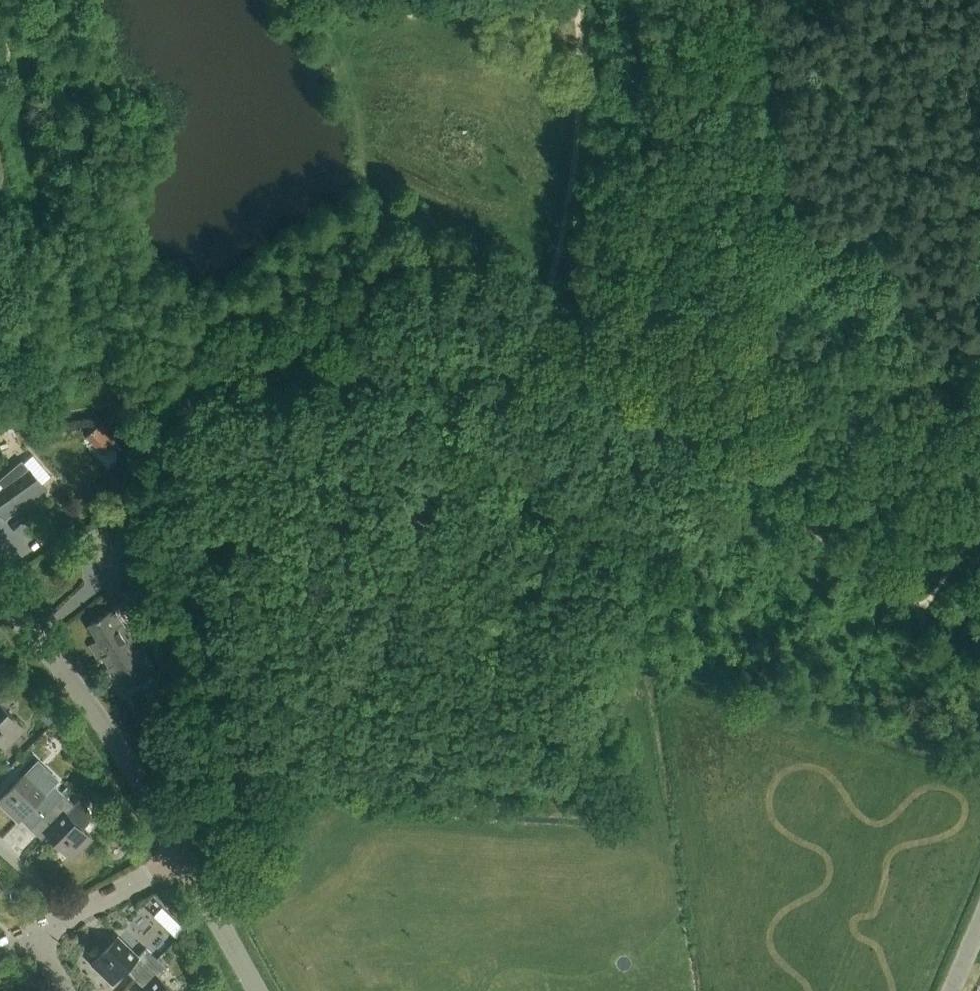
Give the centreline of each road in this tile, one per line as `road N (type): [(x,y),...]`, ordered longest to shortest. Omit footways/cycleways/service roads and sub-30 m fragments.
road 1 (track): [(541,322),(528,292),(482,262),(430,279),(294,351),(153,394),(0,417)]
road 2 (track): [(593,0),(584,186),(541,322)]
road 3 (unclassified): [(175,844),(76,688),(0,604)]
road 4 (unclassified): [(258,990),(175,844)]
road 5 (residential): [(70,915),(146,875),(175,844)]

